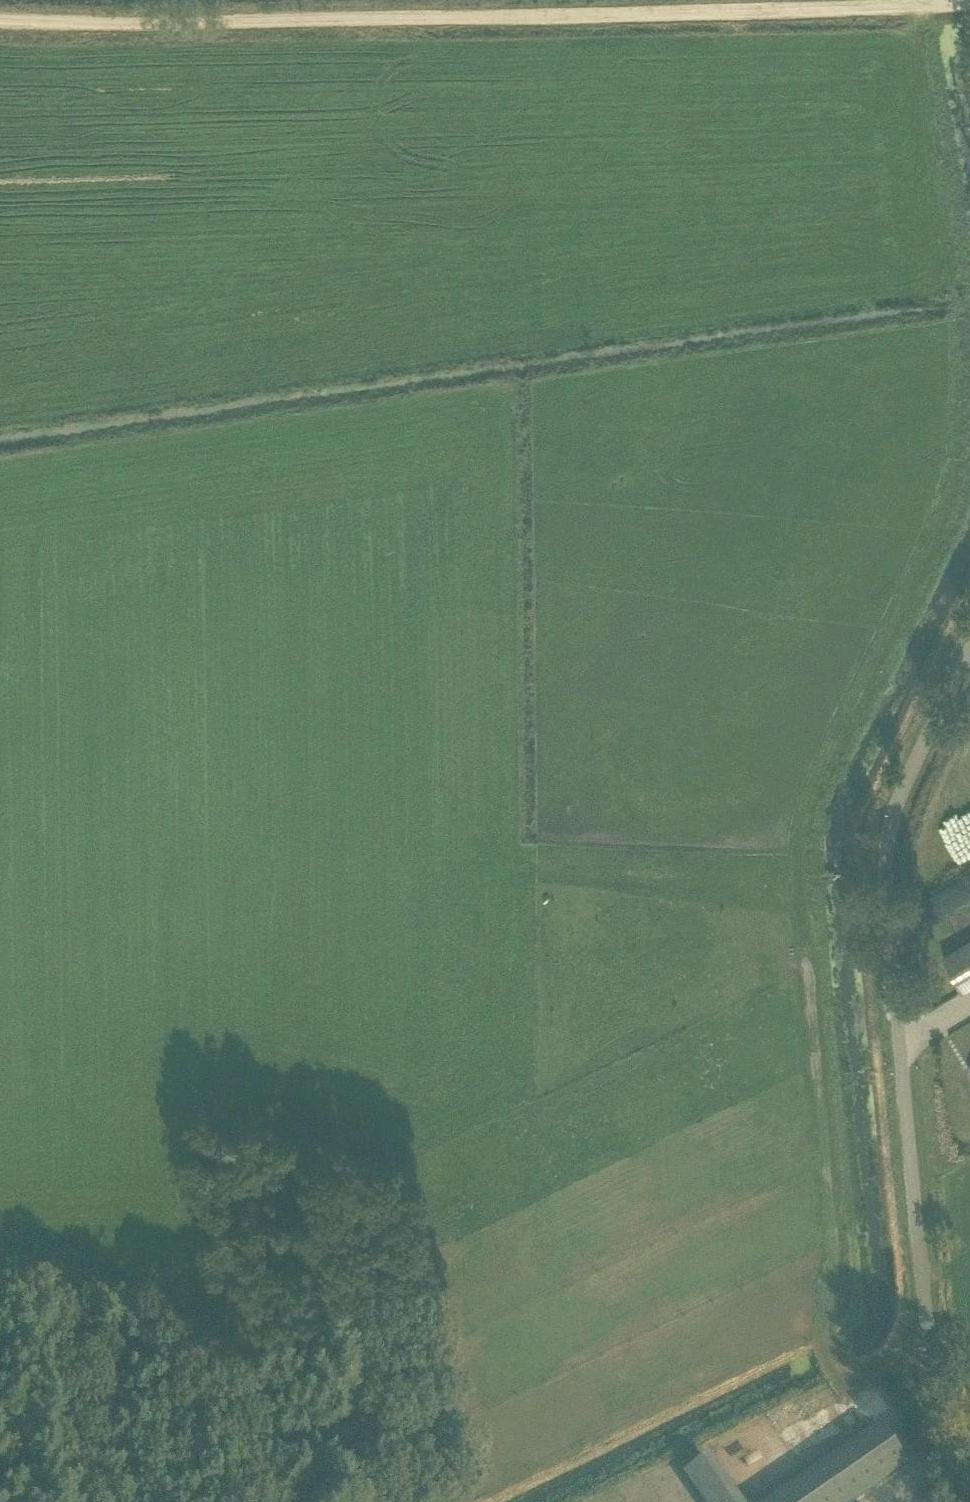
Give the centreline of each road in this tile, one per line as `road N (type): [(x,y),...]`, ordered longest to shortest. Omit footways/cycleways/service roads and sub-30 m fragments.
road 1 (unclassified): [(969,1449),(924,1341),(883,857),(903,776),(969,618)]

